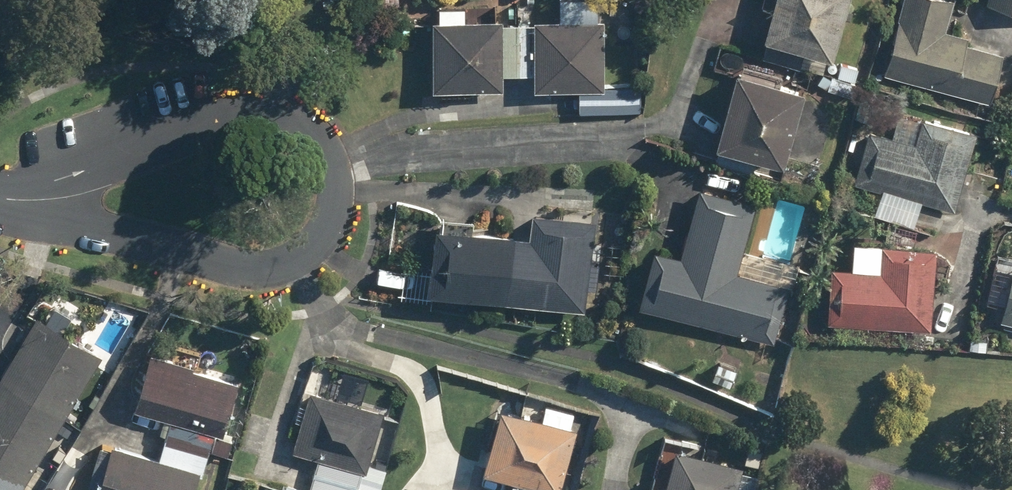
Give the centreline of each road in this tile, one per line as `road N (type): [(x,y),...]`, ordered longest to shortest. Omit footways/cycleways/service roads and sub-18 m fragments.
road 1 (residential): [(21,193),(78,223),(253,267),(304,255),(318,242),(331,199),(315,135),(281,109),(257,104),(164,129),(29,189)]

